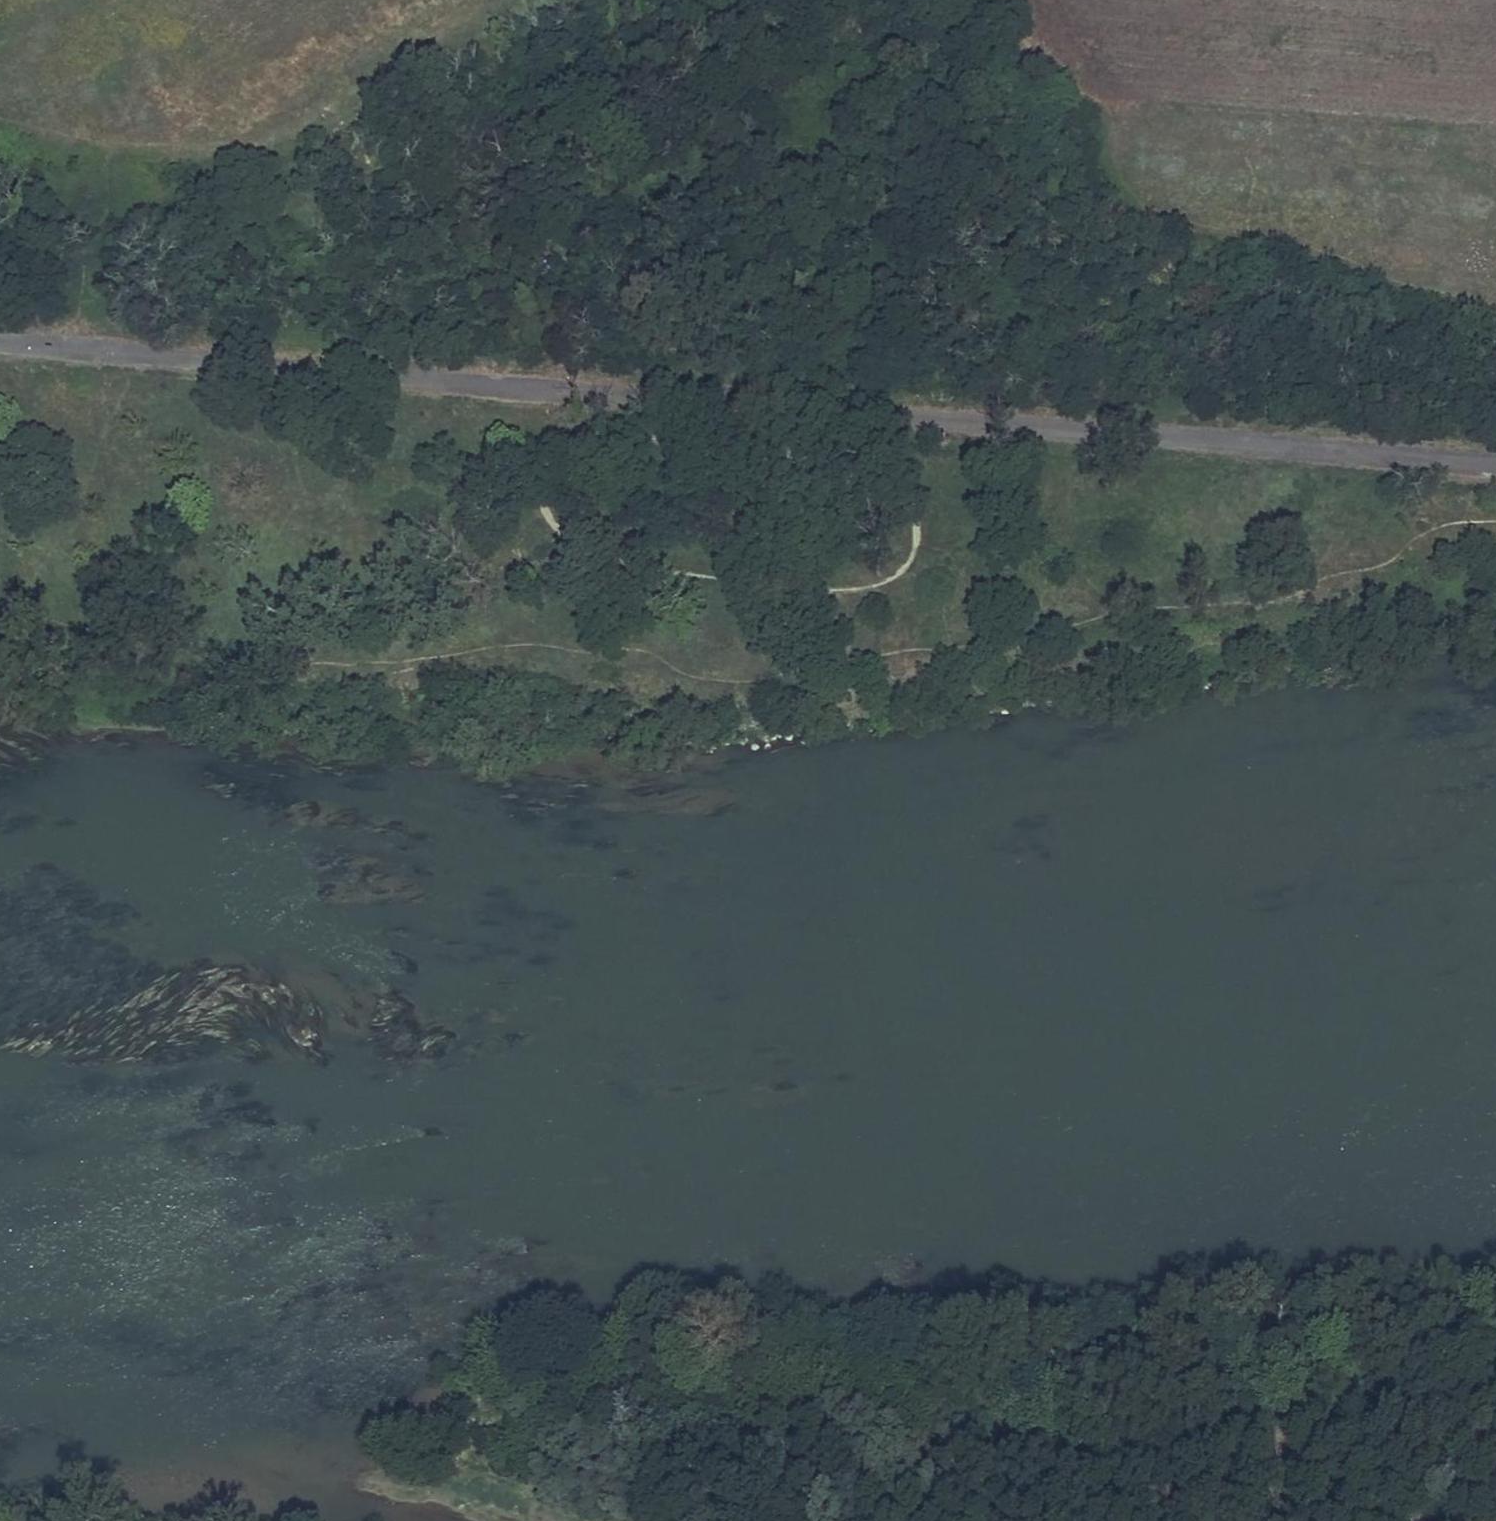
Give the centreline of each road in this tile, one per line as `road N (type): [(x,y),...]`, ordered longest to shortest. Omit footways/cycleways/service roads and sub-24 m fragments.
road 1 (unclassified): [(0,342),(1495,462)]

